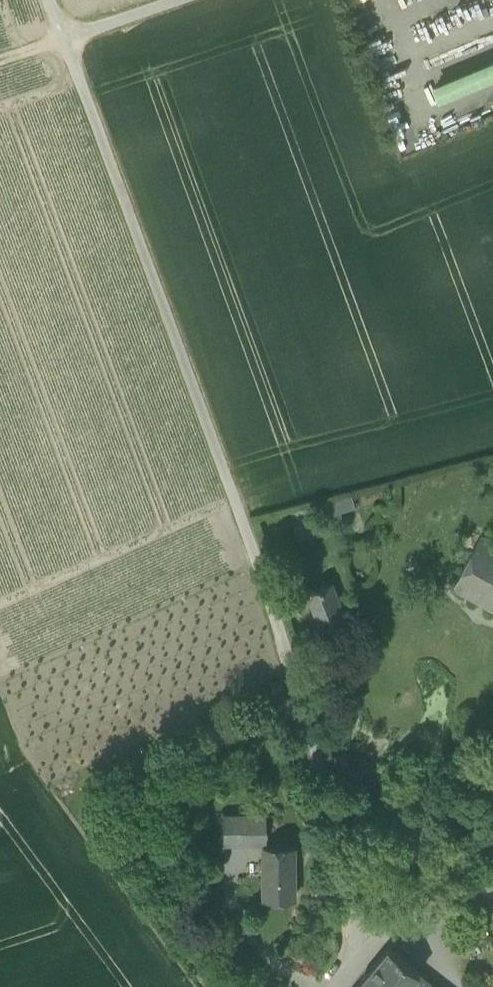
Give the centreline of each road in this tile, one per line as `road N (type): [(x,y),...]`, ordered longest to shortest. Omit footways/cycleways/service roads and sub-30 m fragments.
road 1 (unclassified): [(64,40),(302,691),(340,835),(351,954)]
road 2 (unclassified): [(492,873),(402,912),(351,954)]
road 3 (unclassified): [(64,40),(181,0)]

